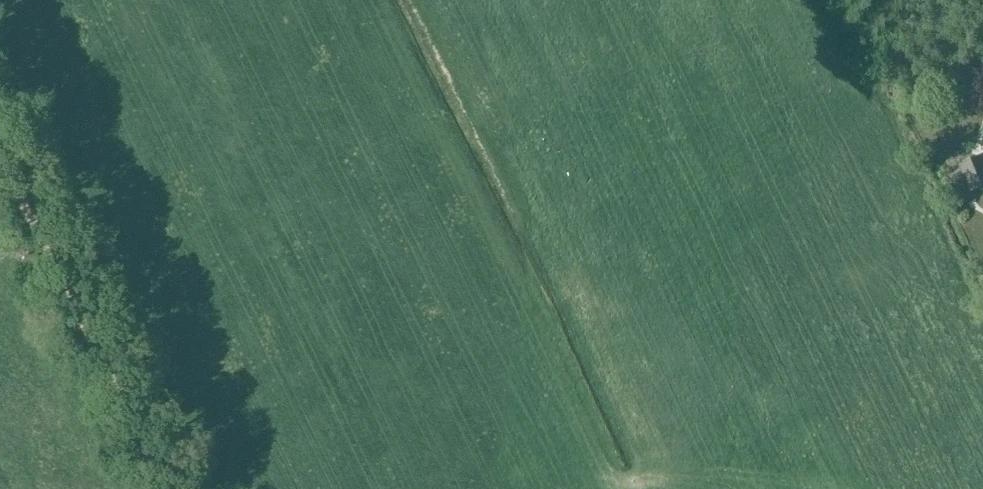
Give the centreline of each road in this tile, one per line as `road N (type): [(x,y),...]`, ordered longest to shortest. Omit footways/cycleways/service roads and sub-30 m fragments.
road 1 (track): [(168,488),(0,161)]

